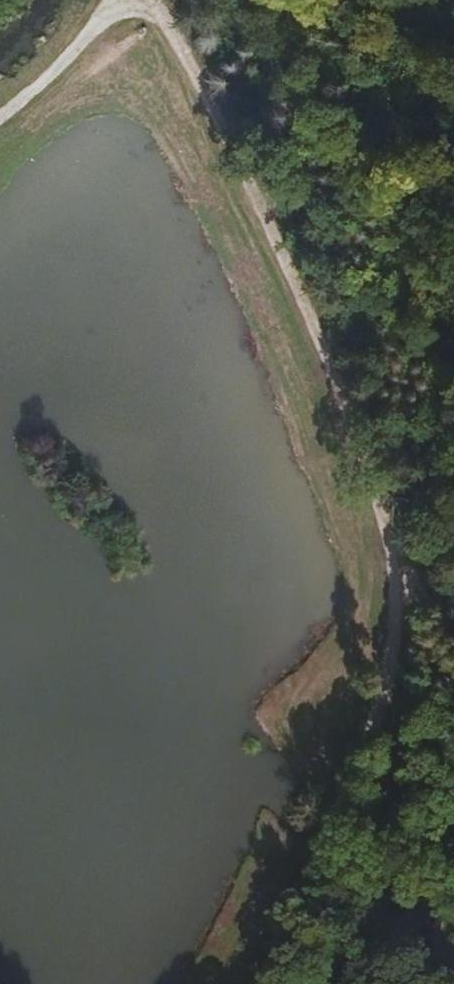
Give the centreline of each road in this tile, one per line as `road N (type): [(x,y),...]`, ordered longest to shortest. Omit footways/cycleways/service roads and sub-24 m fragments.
road 1 (track): [(263,983),(367,745),(393,663),(401,558),(265,212),(154,0)]
road 2 (track): [(101,0),(71,59),(0,127)]

